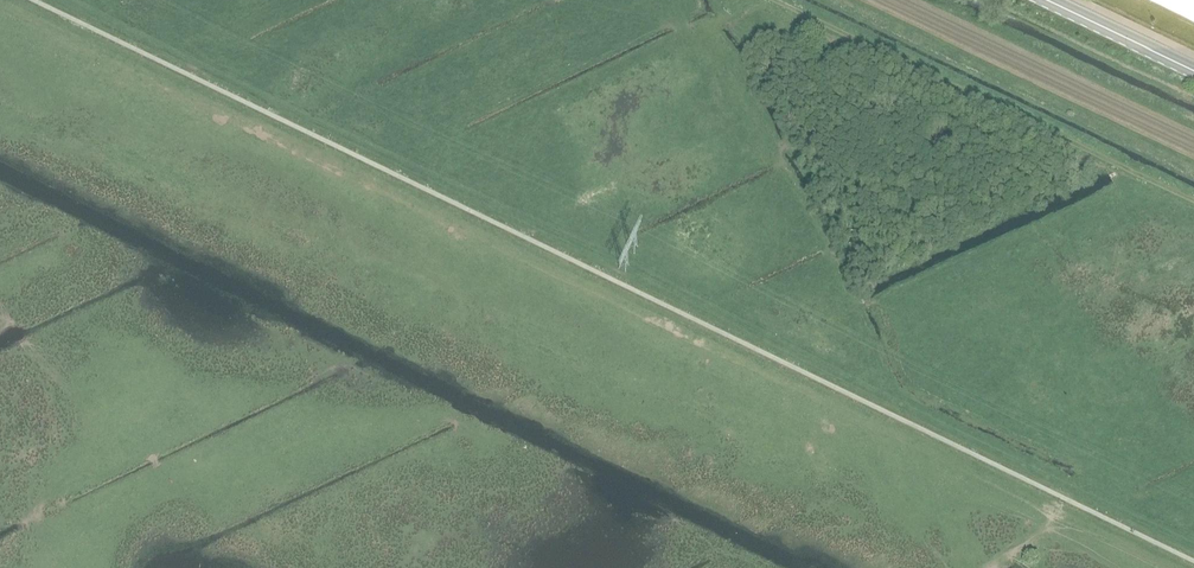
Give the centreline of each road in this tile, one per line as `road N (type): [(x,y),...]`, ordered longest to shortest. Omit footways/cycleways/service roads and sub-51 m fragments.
road 1 (tertiary): [(1193,69),(1049,0)]

